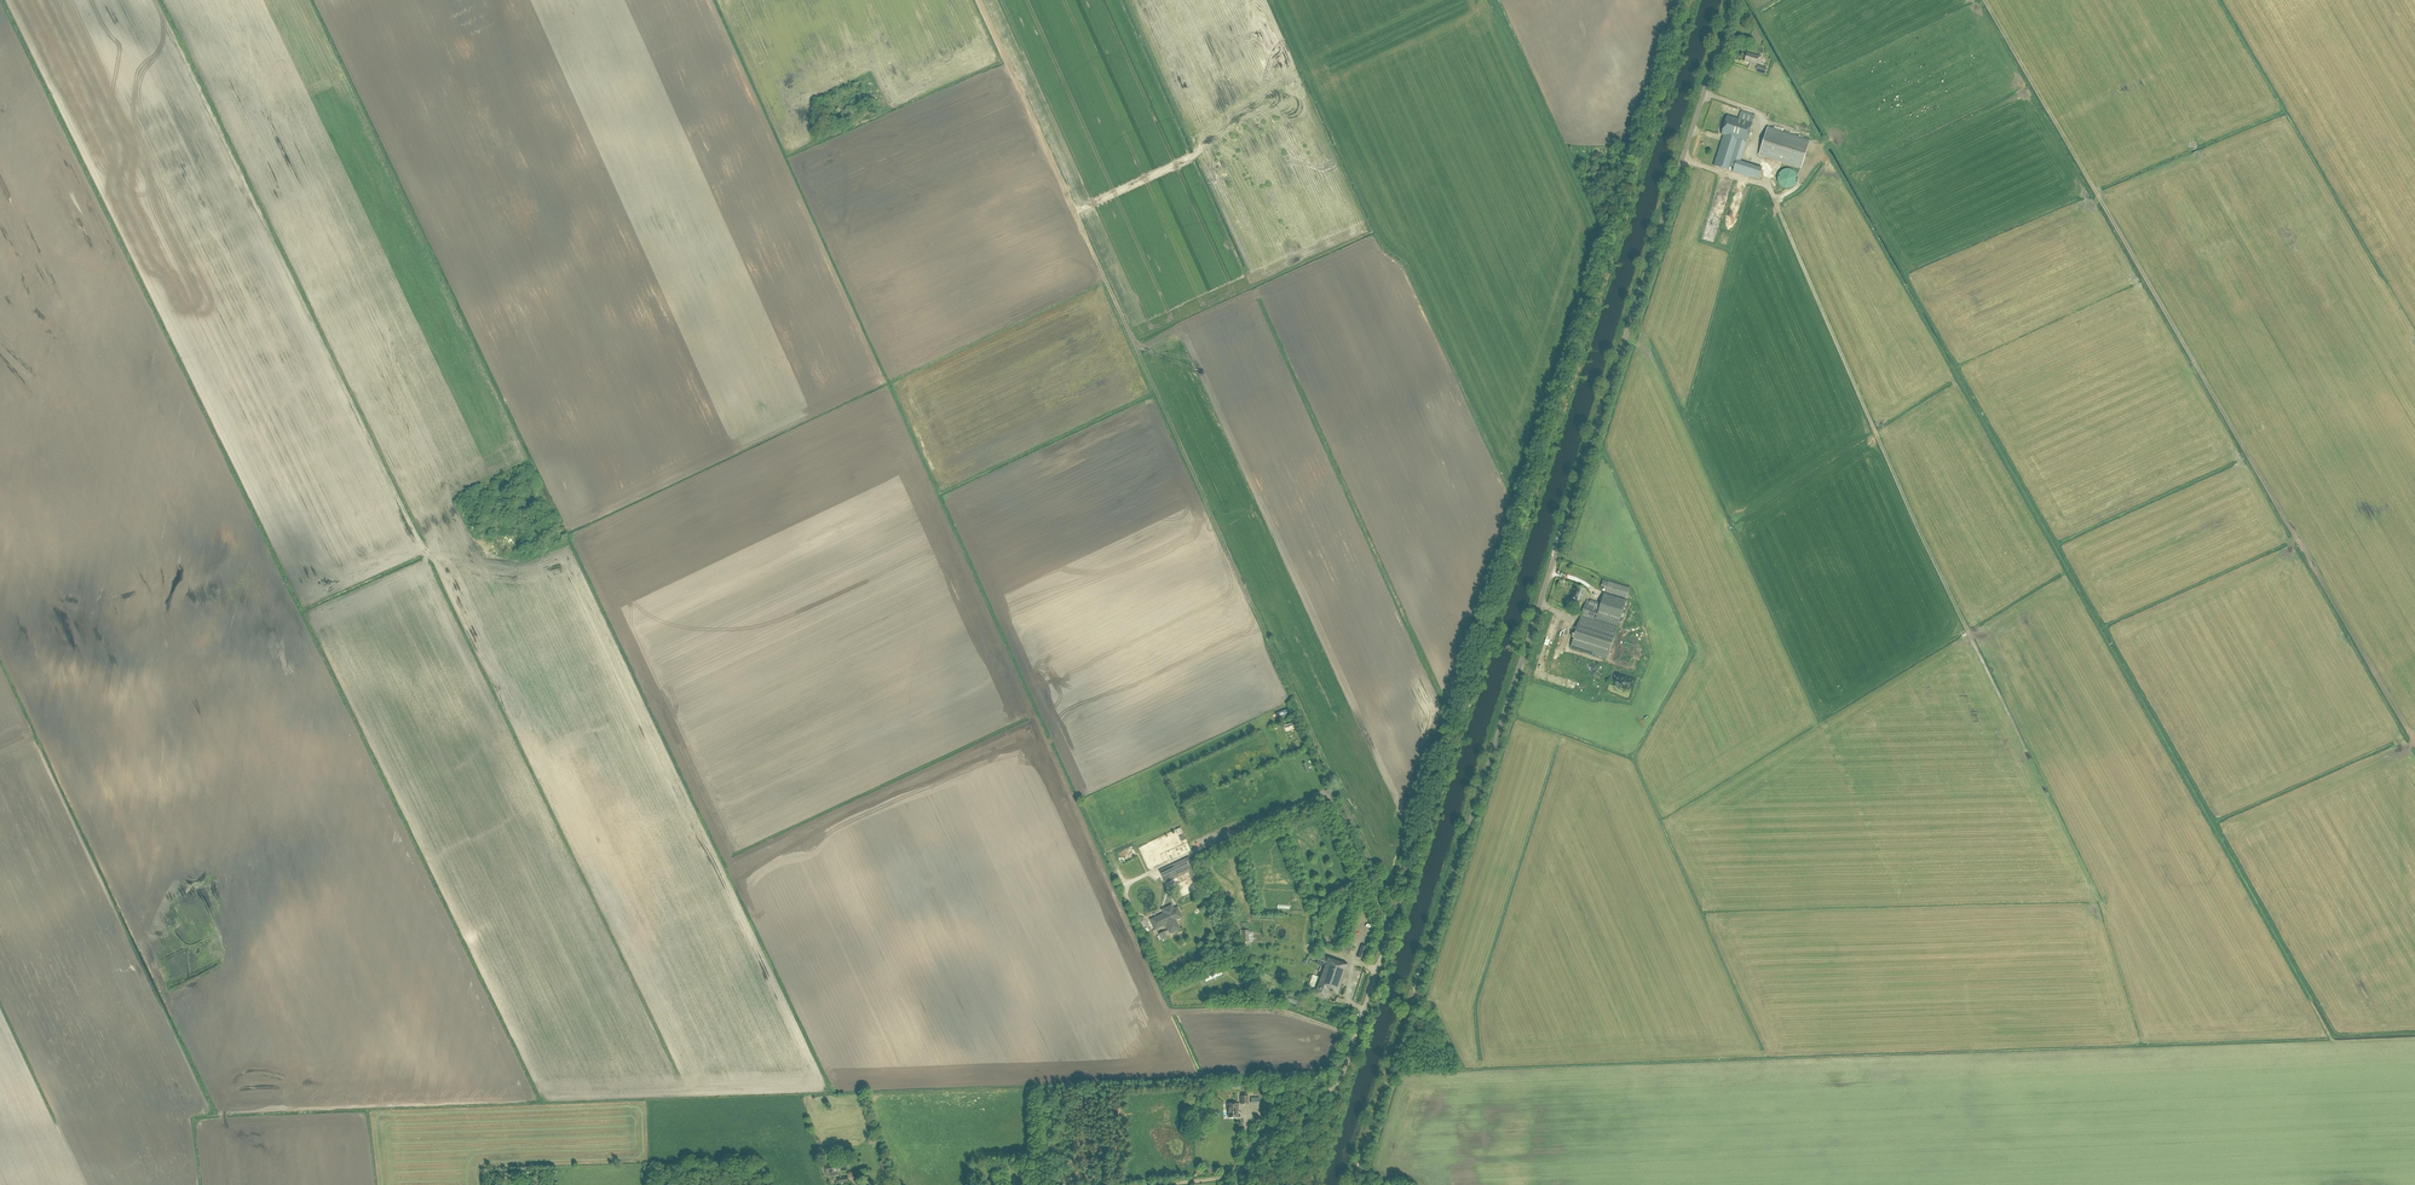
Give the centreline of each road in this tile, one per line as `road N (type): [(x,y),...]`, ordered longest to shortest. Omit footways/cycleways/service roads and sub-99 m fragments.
road 1 (unclassified): [(1354,1184),(1734,0)]
road 2 (track): [(1982,0),(2414,741)]
road 3 (track): [(1772,196),(1917,538),(2063,826)]
road 4 (track): [(156,0),(425,554)]
road 5 (track): [(1355,1037),(1284,1012),(1166,1011),(1096,857)]
road 6 (track): [(978,0),(1124,322)]
road 7 (unclassified): [(1237,1184),(1271,1126),(1343,1073),(1390,931),(1385,918)]

